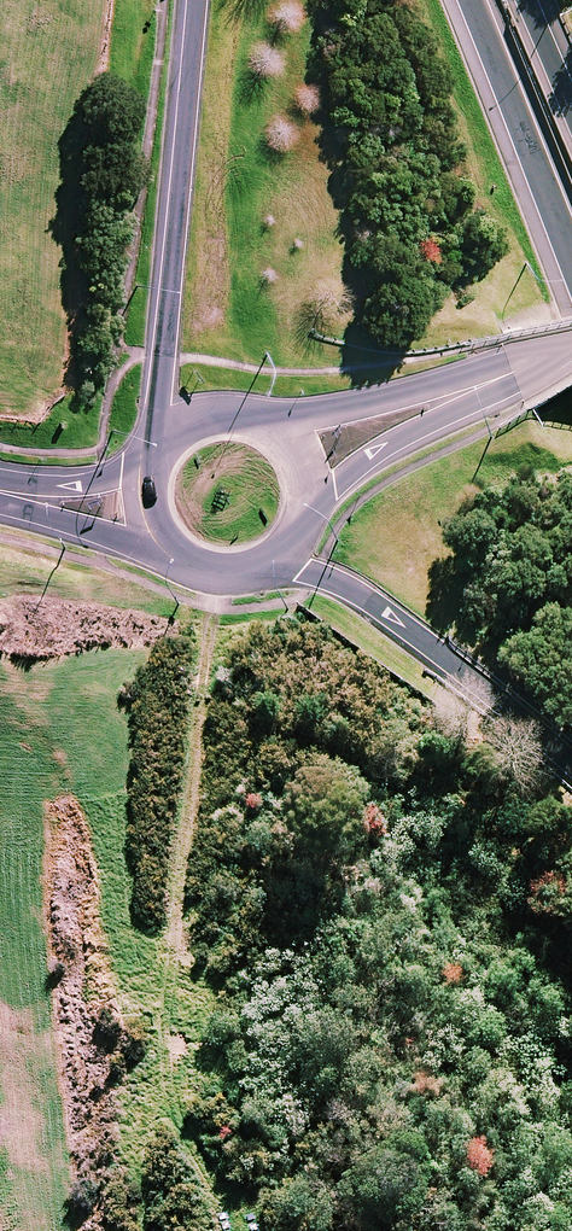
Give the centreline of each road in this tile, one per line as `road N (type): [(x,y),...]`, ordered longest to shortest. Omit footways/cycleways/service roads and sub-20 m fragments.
road 1 (track): [(212,608),(144,1173),(149,1230)]
road 2 (trunk): [(158,442),(197,0)]
road 3 (trunk): [(571,763),(374,603),(315,572),(274,563)]
road 4 (trunk): [(571,252),(469,0)]
road 5 (secondary): [(264,422),(495,380)]
road 6 (secondary): [(495,380),(384,448),(304,513)]
road 7 (tertiary): [(176,558),(0,497)]
road 8 (tertiary): [(0,486),(86,486),(150,457)]

